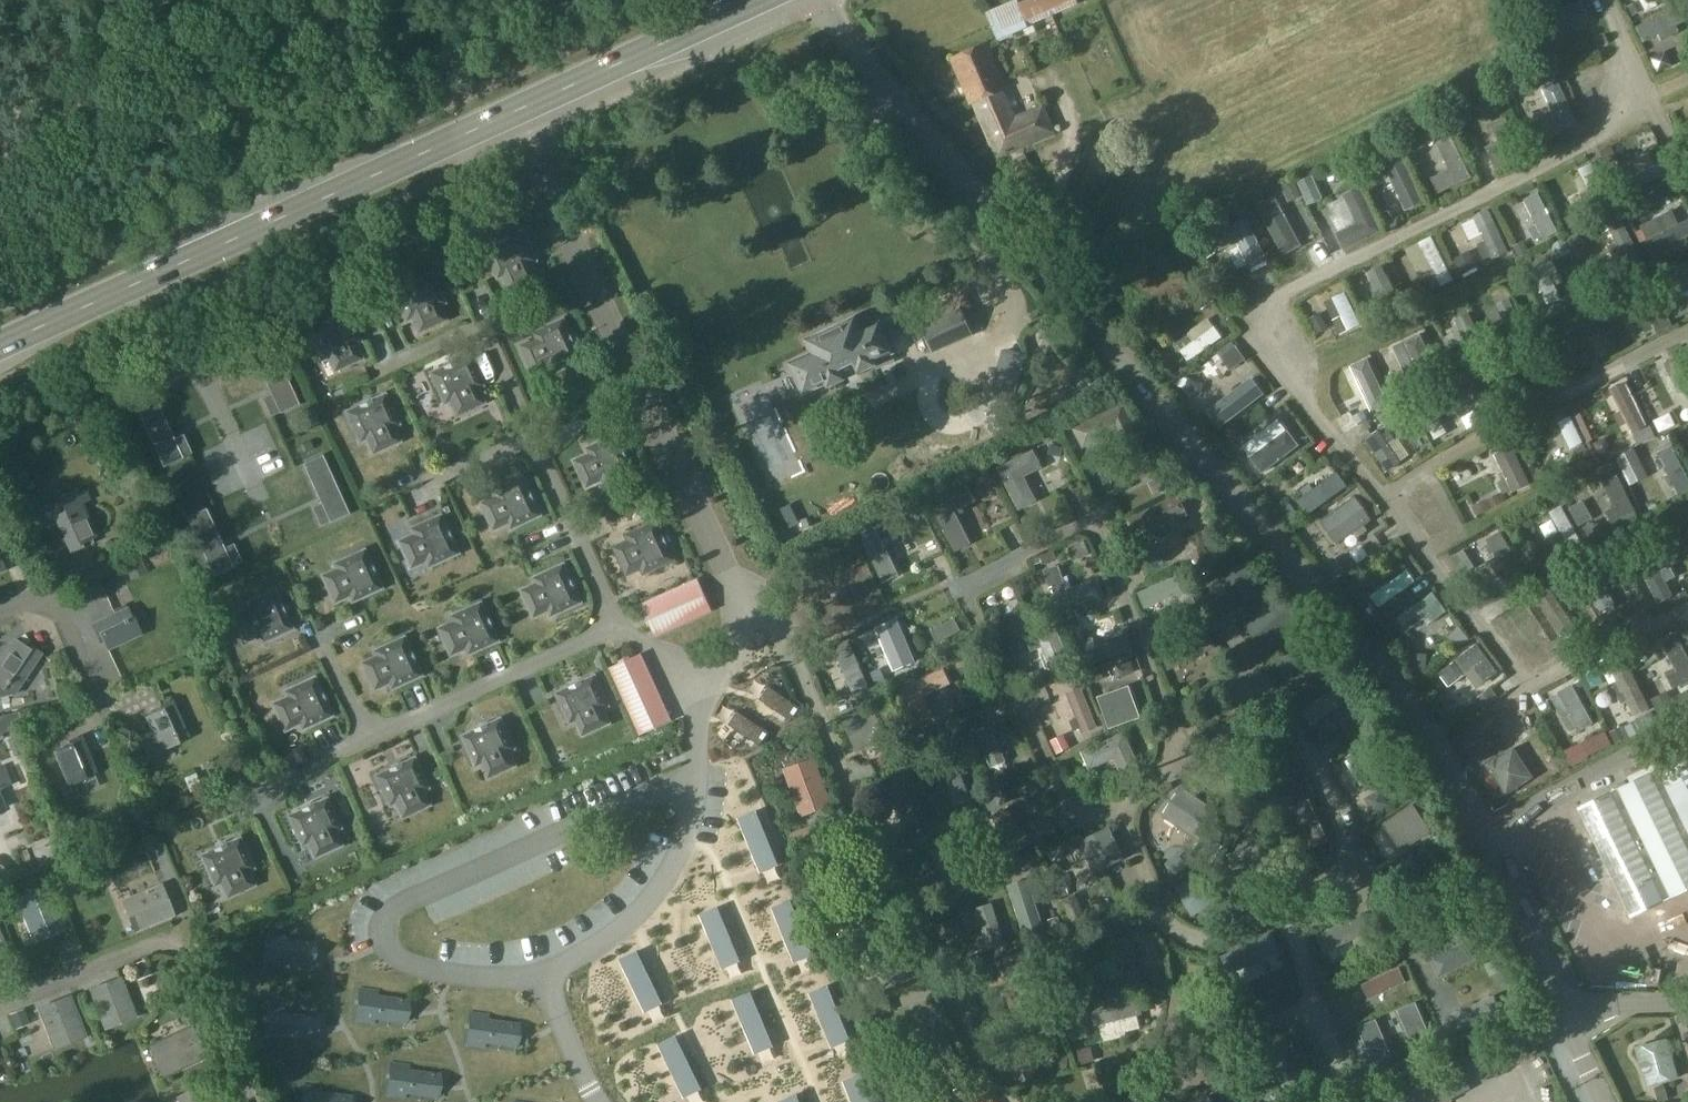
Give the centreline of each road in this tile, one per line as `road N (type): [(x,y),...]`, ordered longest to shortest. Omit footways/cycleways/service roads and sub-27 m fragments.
road 1 (residential): [(1609,1101),(1454,769),(1414,704),(821,0)]
road 2 (secondary): [(0,345),(758,0)]
road 3 (track): [(87,0),(124,29),(168,44),(247,53),(363,0)]

